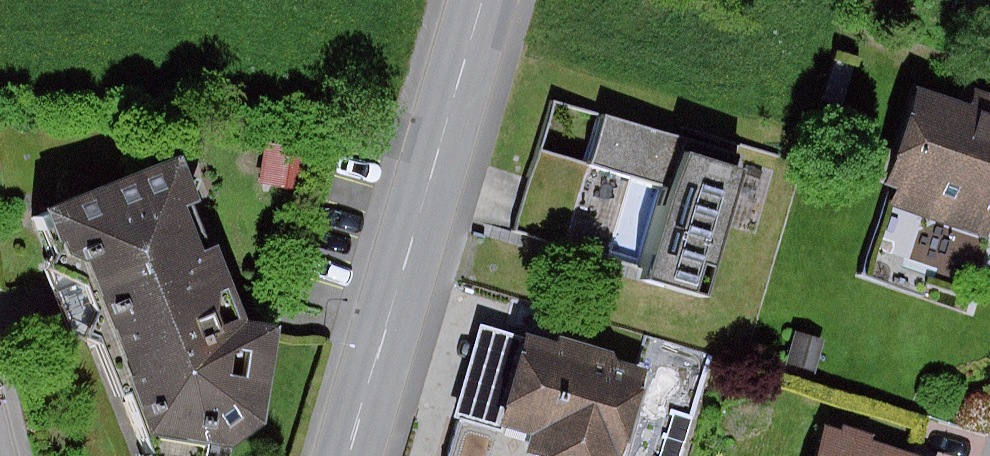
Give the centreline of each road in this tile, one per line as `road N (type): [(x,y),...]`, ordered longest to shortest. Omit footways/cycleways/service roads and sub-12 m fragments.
road 1 (residential): [(482,0),(349,455)]

